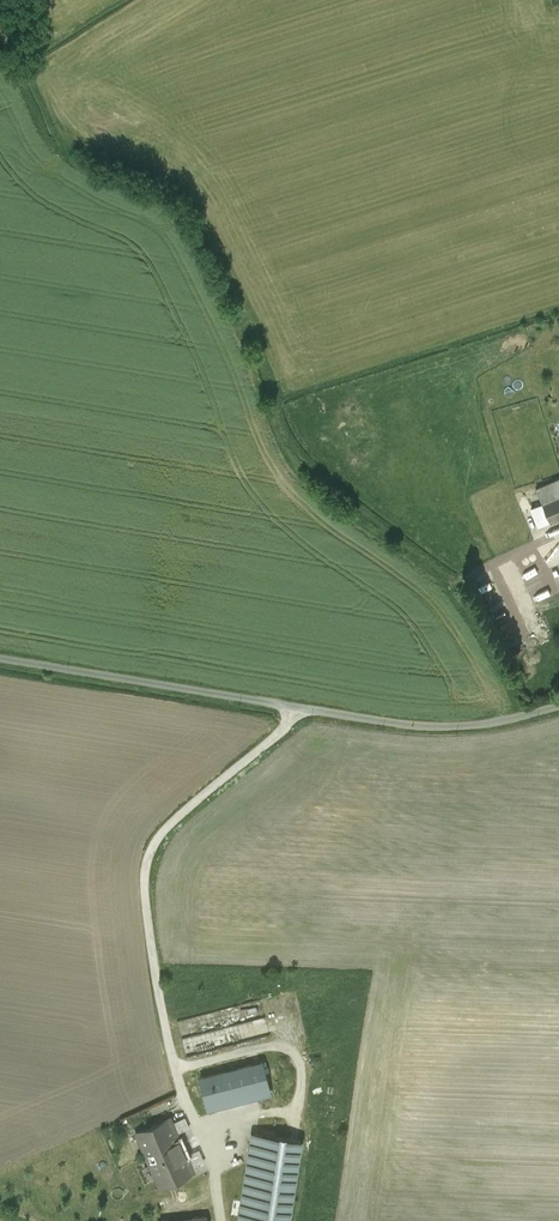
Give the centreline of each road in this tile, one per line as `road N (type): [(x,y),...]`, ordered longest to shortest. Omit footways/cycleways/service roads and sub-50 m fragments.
road 1 (unclassified): [(558,706),(472,726),(407,725),(0,658)]

